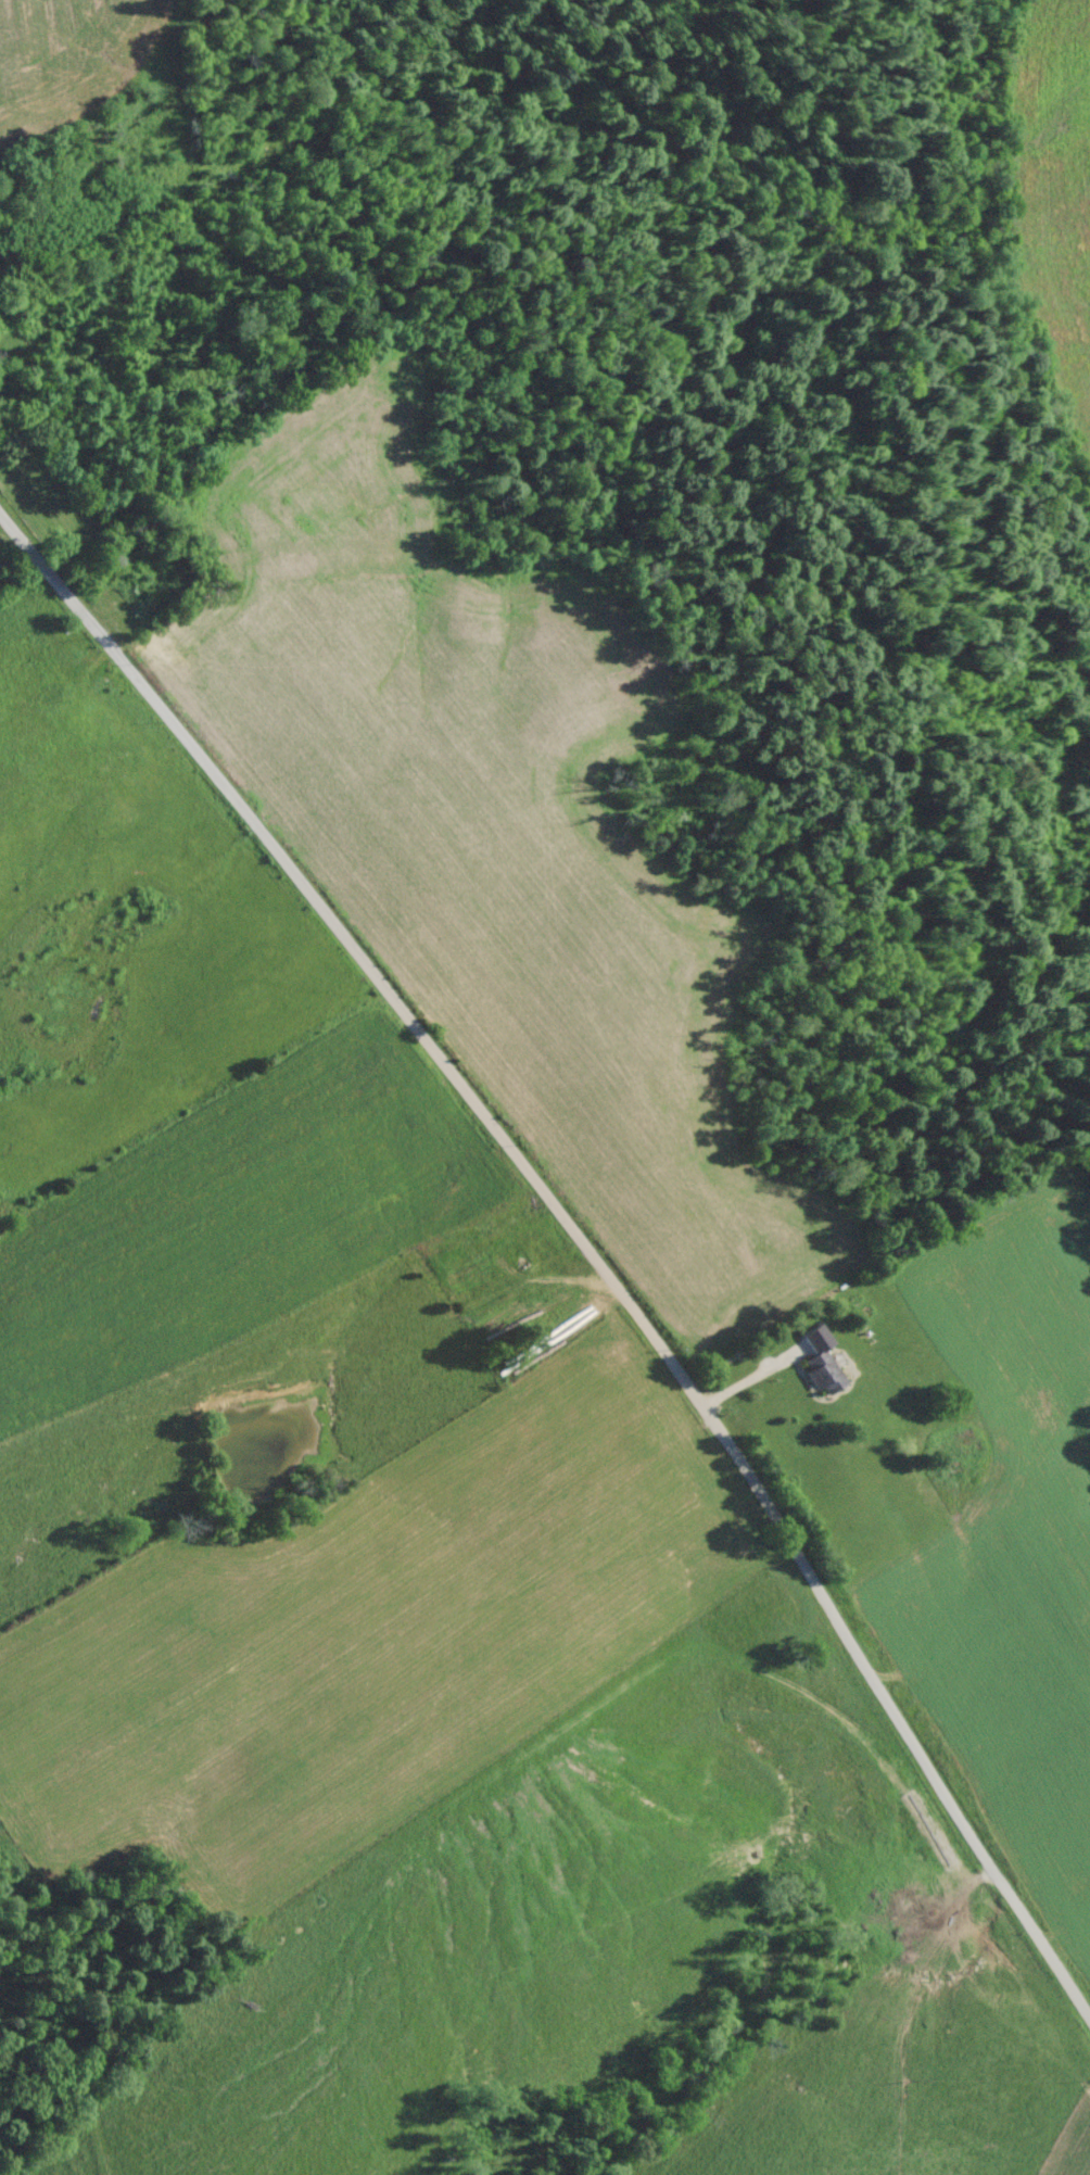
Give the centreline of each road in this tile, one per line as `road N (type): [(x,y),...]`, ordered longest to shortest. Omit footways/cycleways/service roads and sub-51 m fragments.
road 1 (residential): [(1089,1962),(598,1207),(0,482)]

